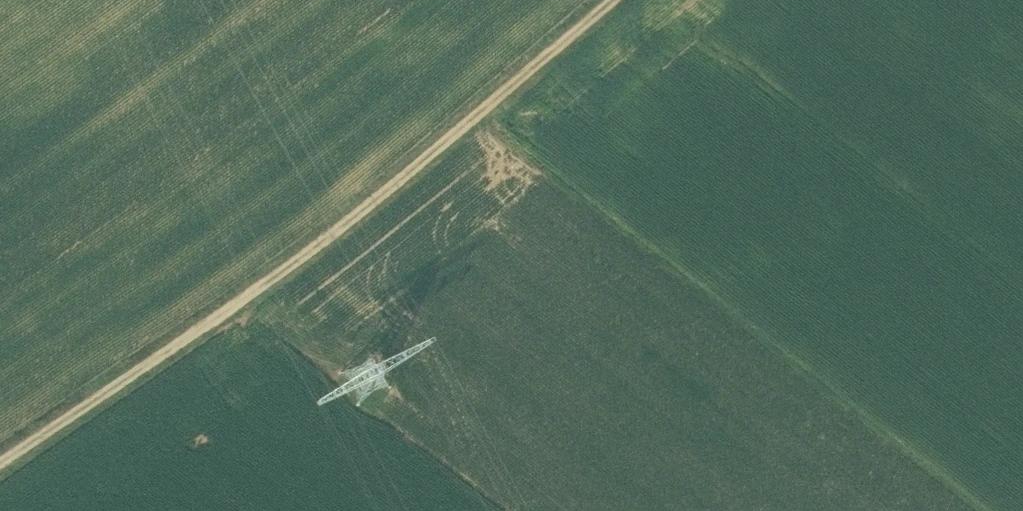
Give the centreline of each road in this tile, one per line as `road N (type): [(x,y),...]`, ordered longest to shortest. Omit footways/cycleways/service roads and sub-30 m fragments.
road 1 (track): [(609,0),(377,197),(0,458)]

